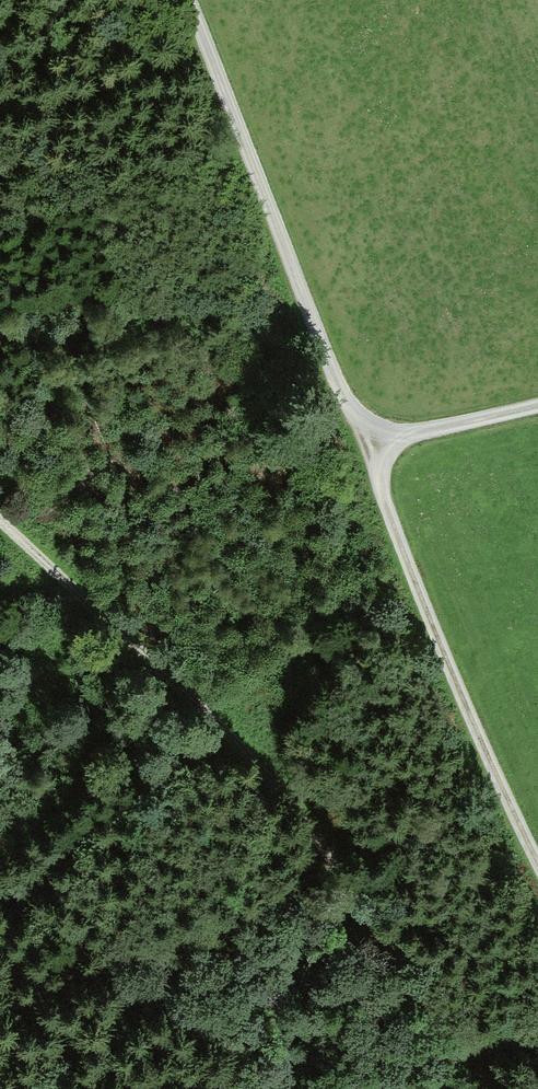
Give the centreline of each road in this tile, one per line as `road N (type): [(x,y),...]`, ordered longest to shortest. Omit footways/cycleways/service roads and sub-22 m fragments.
road 1 (track): [(537,867),(418,594),(185,0)]
road 2 (track): [(0,522),(130,646),(354,896),(431,1008),(494,1045),(537,1036)]
road 3 (track): [(537,403),(365,443)]

